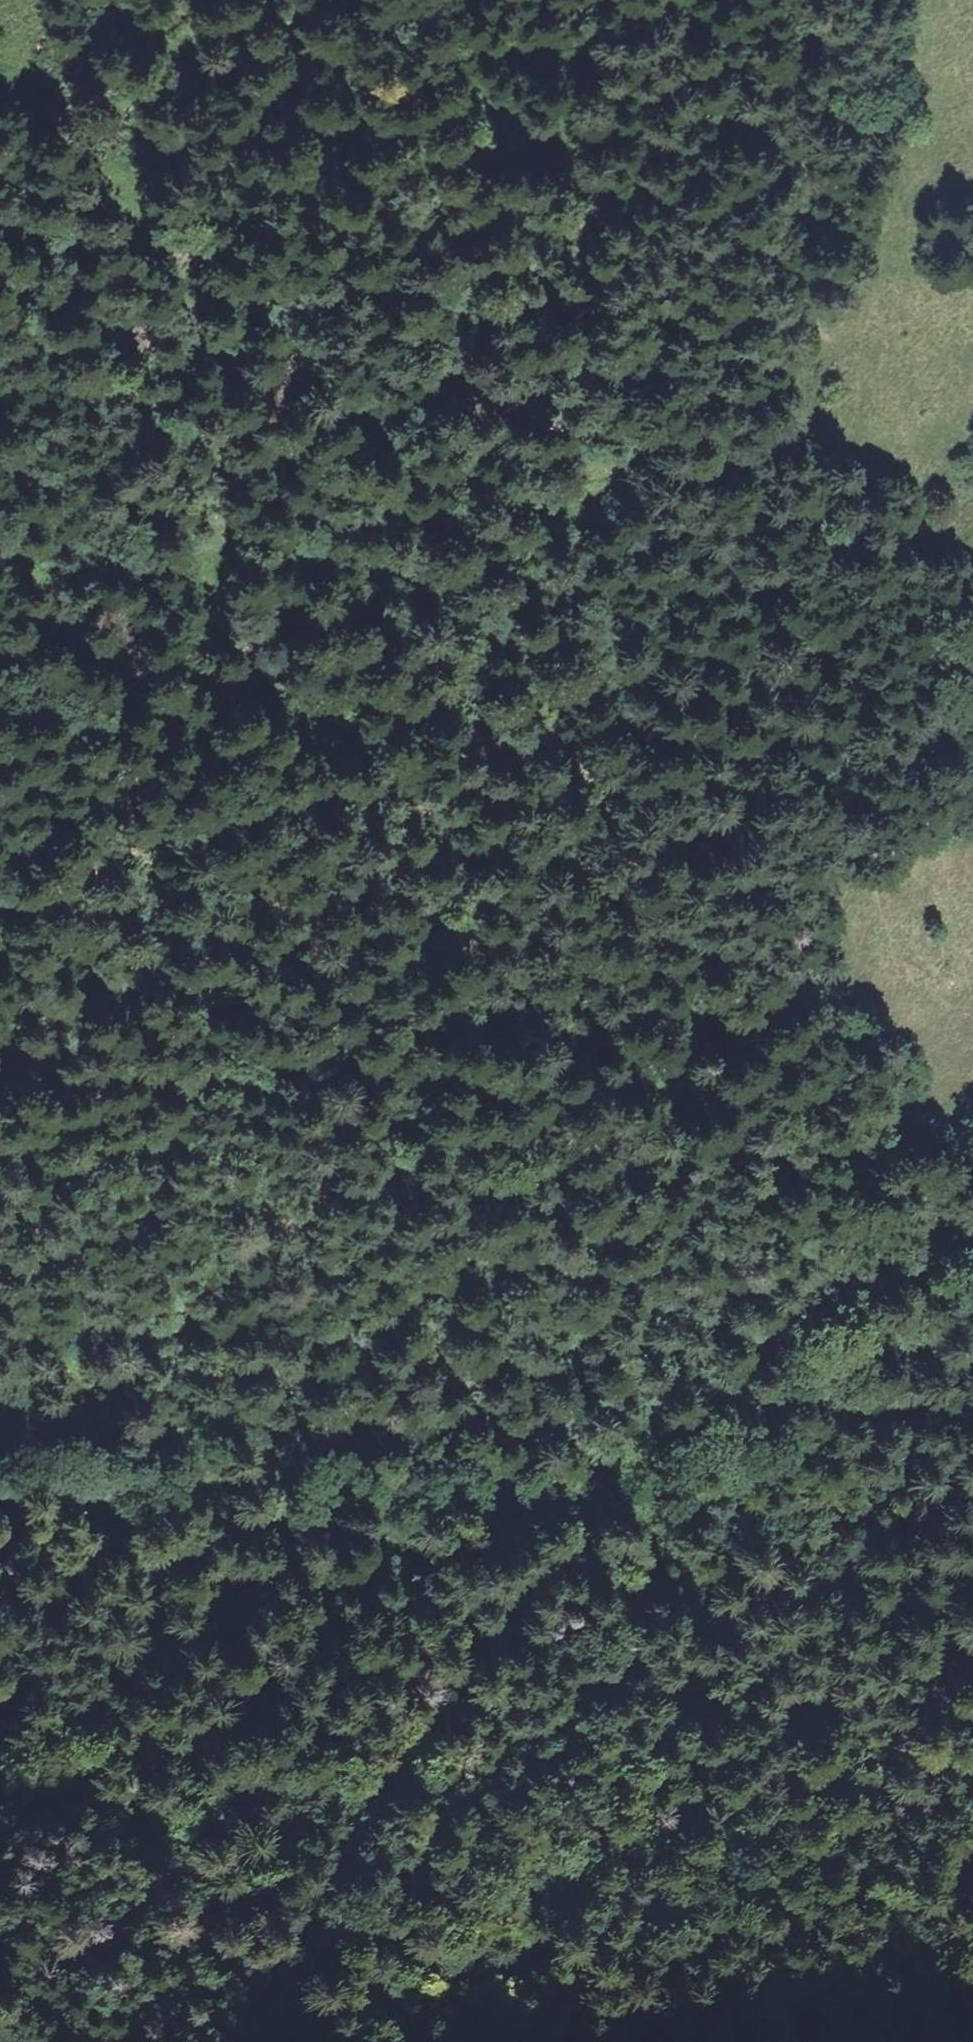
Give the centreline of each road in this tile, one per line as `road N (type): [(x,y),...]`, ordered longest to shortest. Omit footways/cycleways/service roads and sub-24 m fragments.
road 1 (track): [(972,1233),(952,1227),(918,1182),(725,1017),(548,908),(417,808),(288,681),(240,606),(219,542),(216,377),(187,296),(148,210),(101,135),(29,64),(13,0)]
road 2 (track): [(529,894),(537,563),(574,476),(583,380),(568,117),(590,0)]

